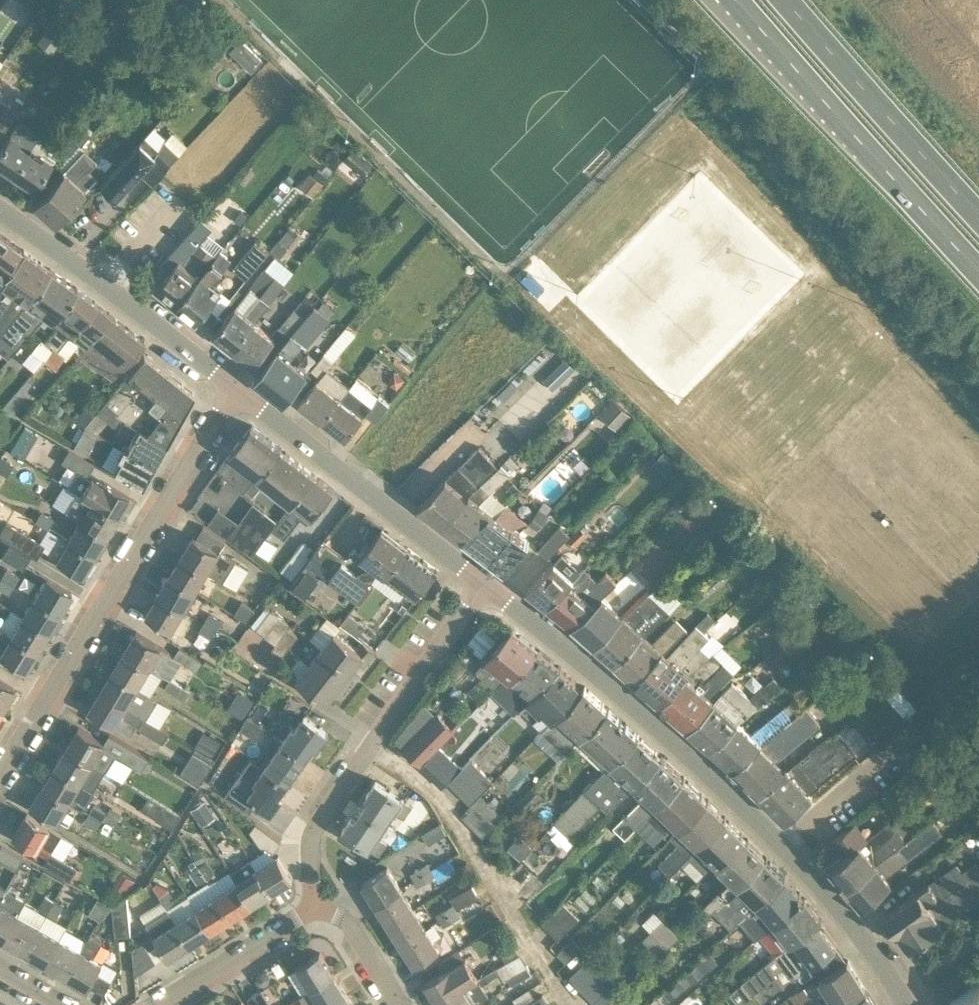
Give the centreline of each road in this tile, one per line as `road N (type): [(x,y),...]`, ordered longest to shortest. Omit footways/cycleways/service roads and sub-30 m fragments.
road 1 (residential): [(906,1004),(782,845),(663,731),(484,583)]
road 2 (residential): [(0,775),(236,387)]
road 3 (residential): [(313,909),(317,822),(484,583)]
road 4 (trunk): [(735,0),(978,272)]
road 5 (residential): [(484,583),(236,387)]
road 6 (residential): [(236,387),(0,211)]
road 7 (trunk): [(978,219),(785,0)]
road 8 (residential): [(156,1004),(313,909)]
road 9 (residential): [(400,1004),(354,931),(313,909)]

